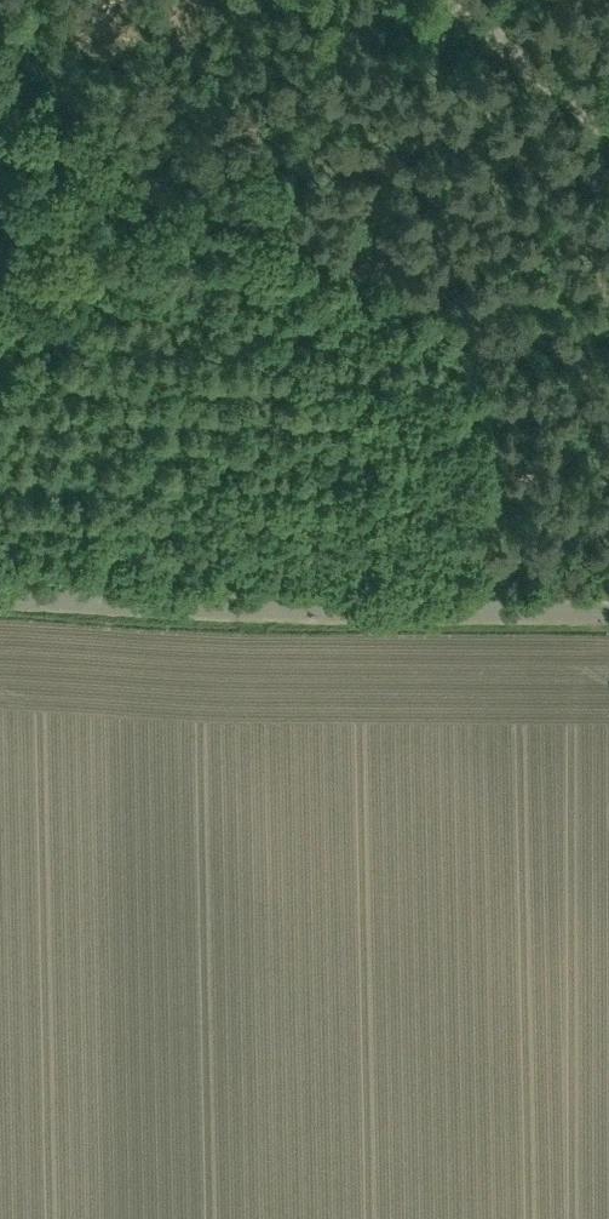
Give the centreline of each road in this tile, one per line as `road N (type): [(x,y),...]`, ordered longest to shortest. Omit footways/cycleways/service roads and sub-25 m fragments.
road 1 (unclassified): [(0,595),(224,609),(608,613)]
road 2 (unclassified): [(608,123),(450,0)]

